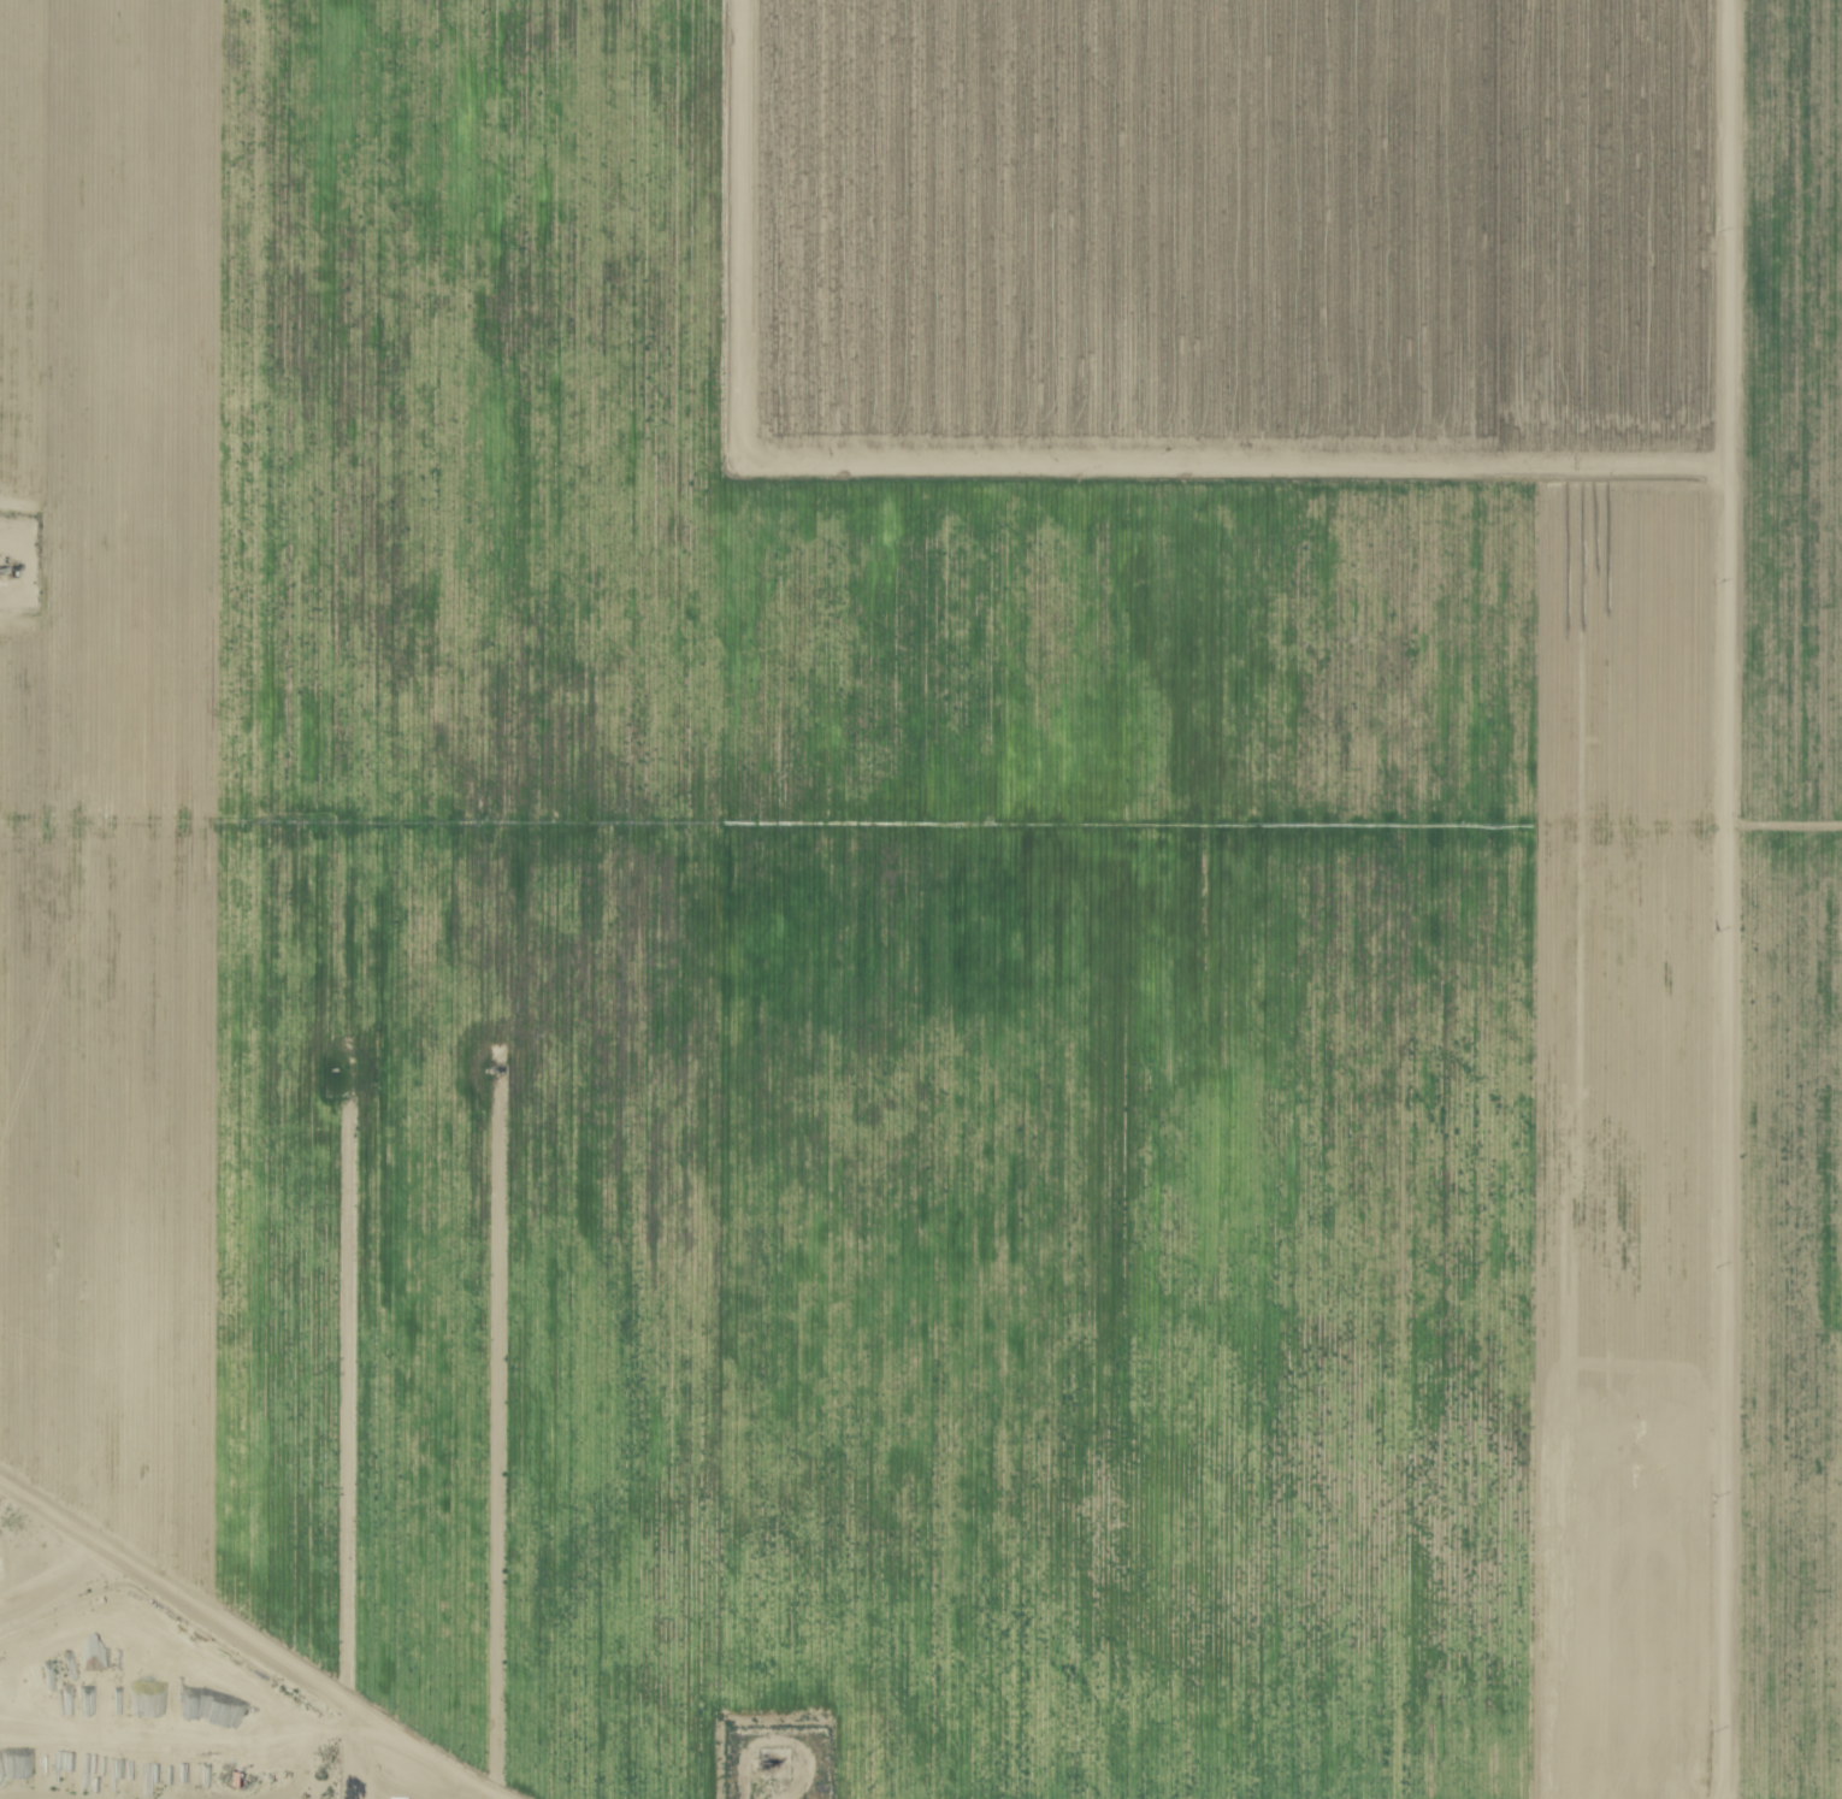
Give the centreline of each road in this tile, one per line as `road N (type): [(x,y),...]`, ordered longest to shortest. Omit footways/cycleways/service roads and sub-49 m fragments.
road 1 (residential): [(1724,0),(1728,1046)]

